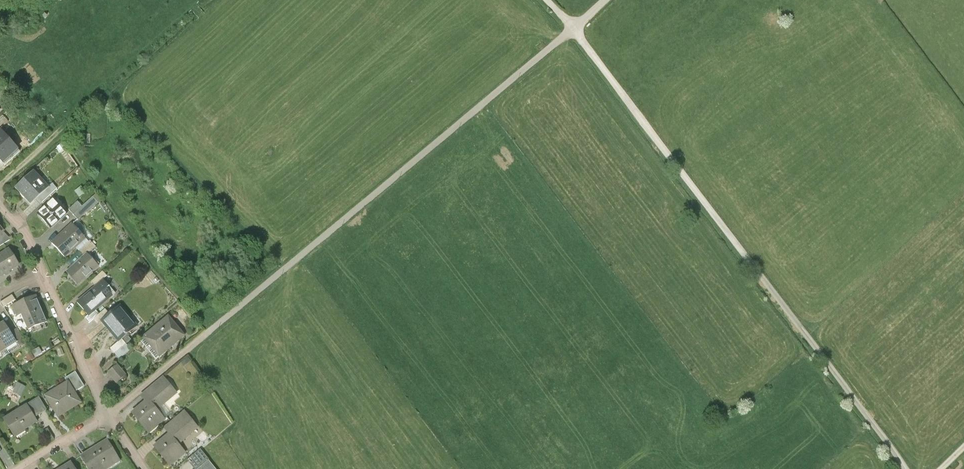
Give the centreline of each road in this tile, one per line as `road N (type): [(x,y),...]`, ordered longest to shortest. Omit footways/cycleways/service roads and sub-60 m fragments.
road 1 (track): [(605,0),(107,416)]
road 2 (track): [(907,468),(547,0)]
road 3 (residential): [(41,273),(107,416)]

